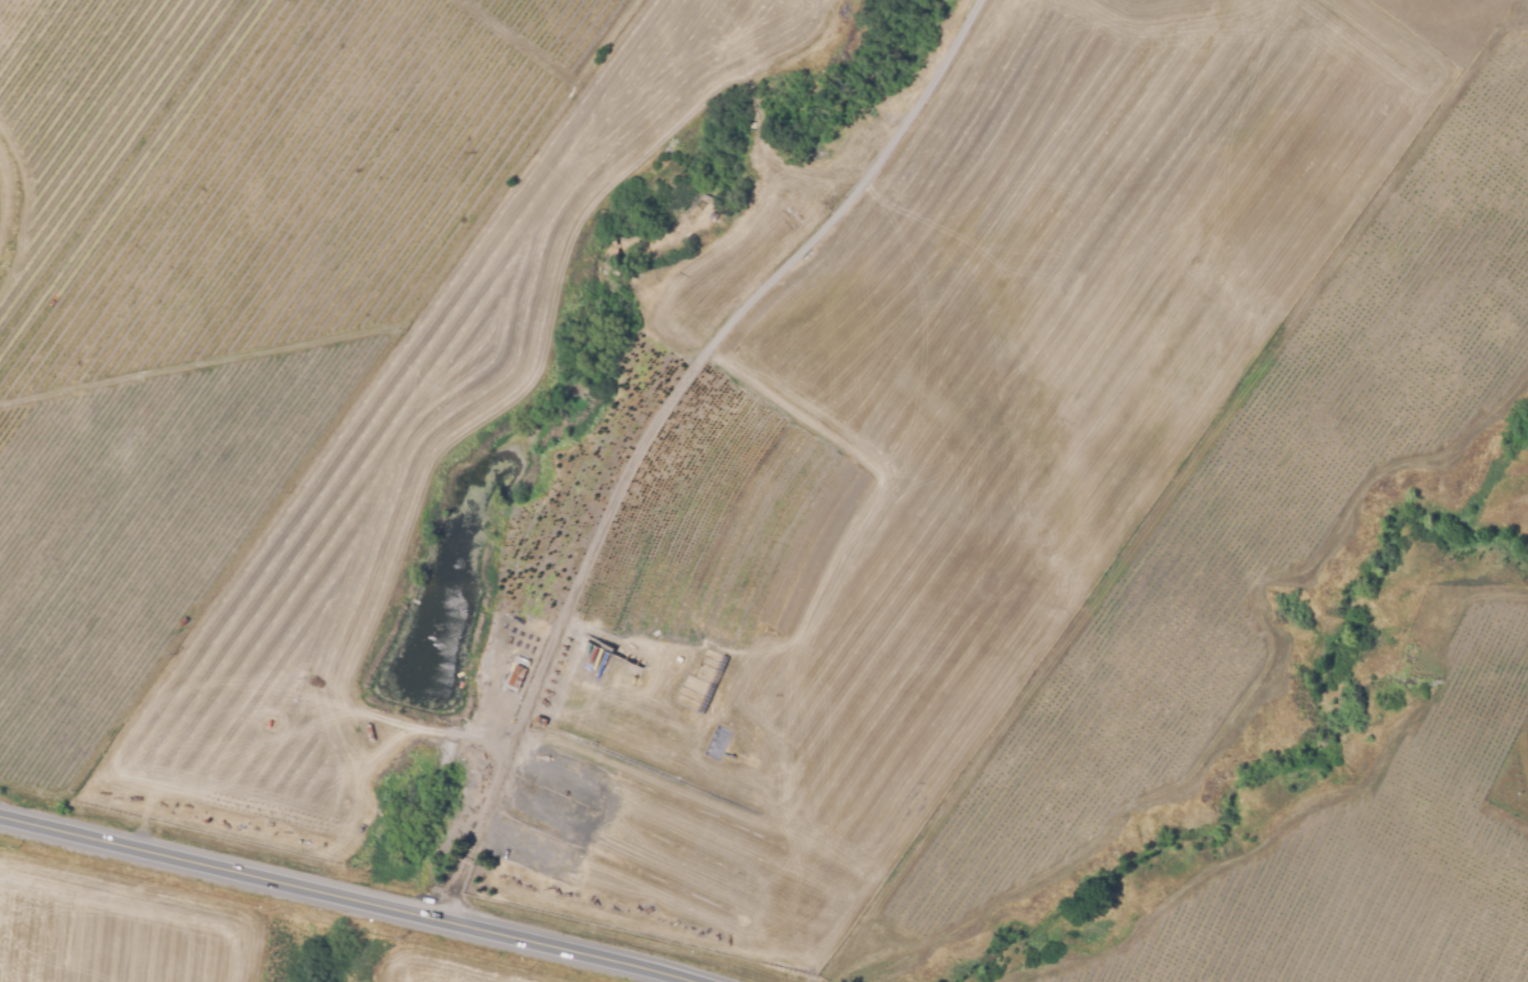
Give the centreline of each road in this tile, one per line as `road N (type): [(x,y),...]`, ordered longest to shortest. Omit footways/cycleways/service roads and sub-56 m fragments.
road 1 (secondary): [(704,981),(0,813)]

